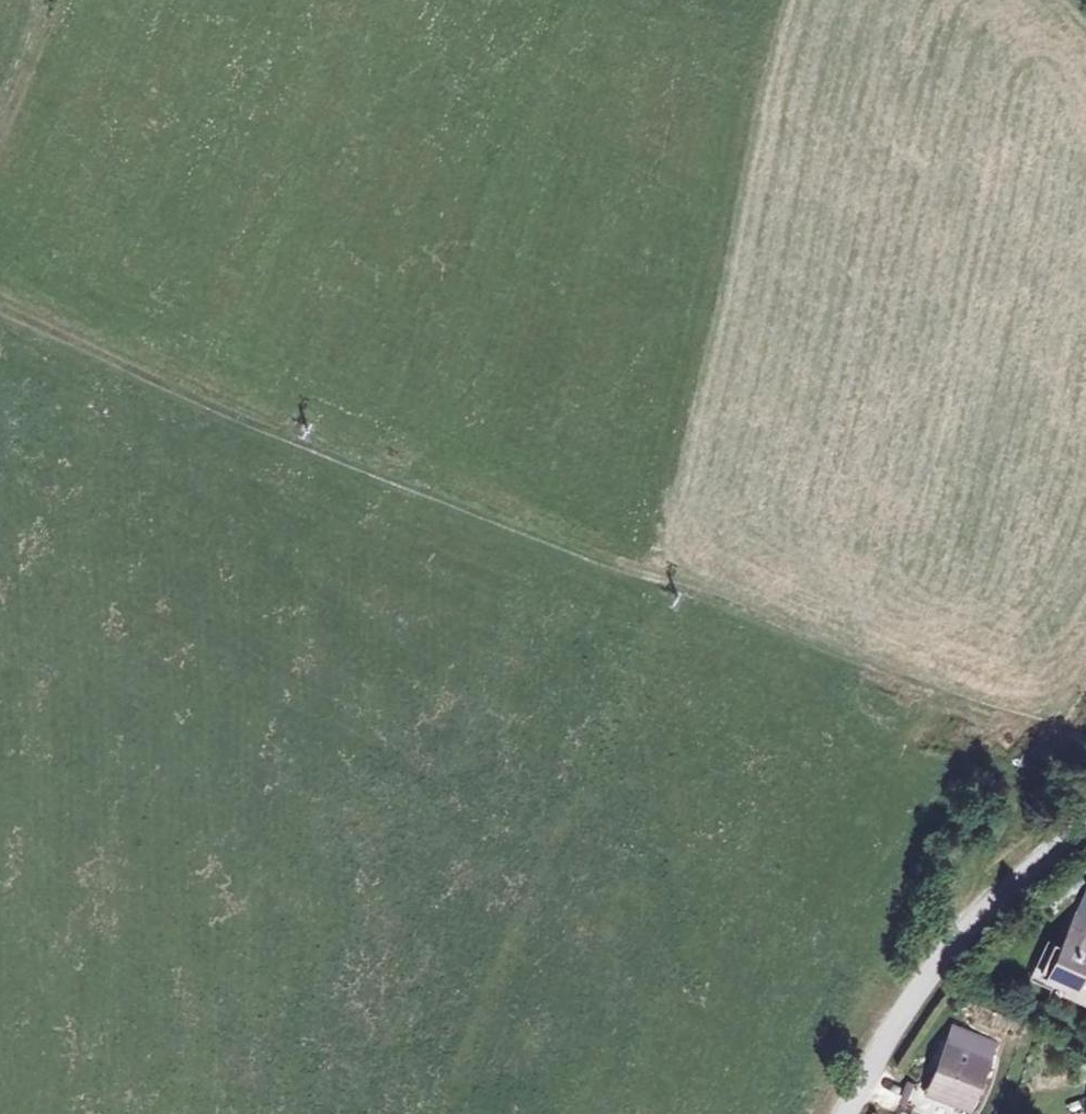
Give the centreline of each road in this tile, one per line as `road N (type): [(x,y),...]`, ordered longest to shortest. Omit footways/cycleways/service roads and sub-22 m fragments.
road 1 (residential): [(842,1113),(980,901),(1085,819)]

